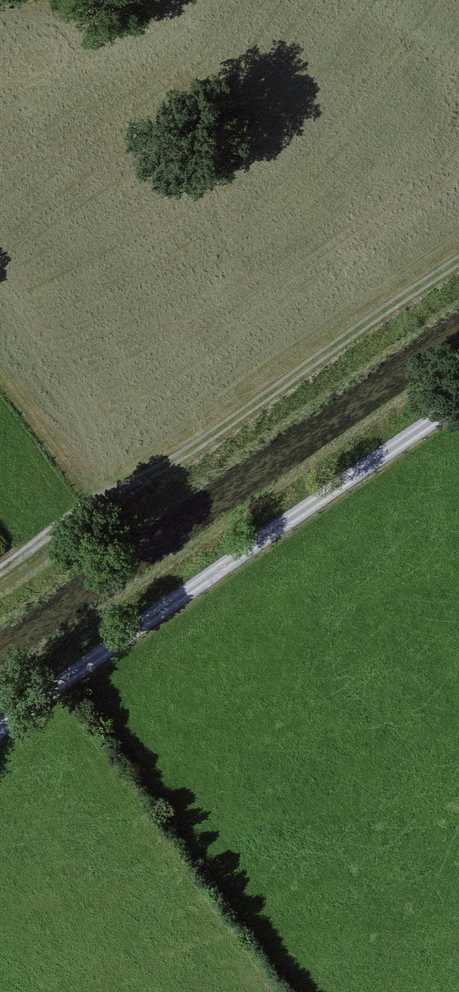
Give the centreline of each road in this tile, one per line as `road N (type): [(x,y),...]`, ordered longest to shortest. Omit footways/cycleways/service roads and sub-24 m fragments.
road 1 (track): [(458,405),(0,730)]
road 2 (track): [(0,570),(119,489),(187,456),(458,262)]

